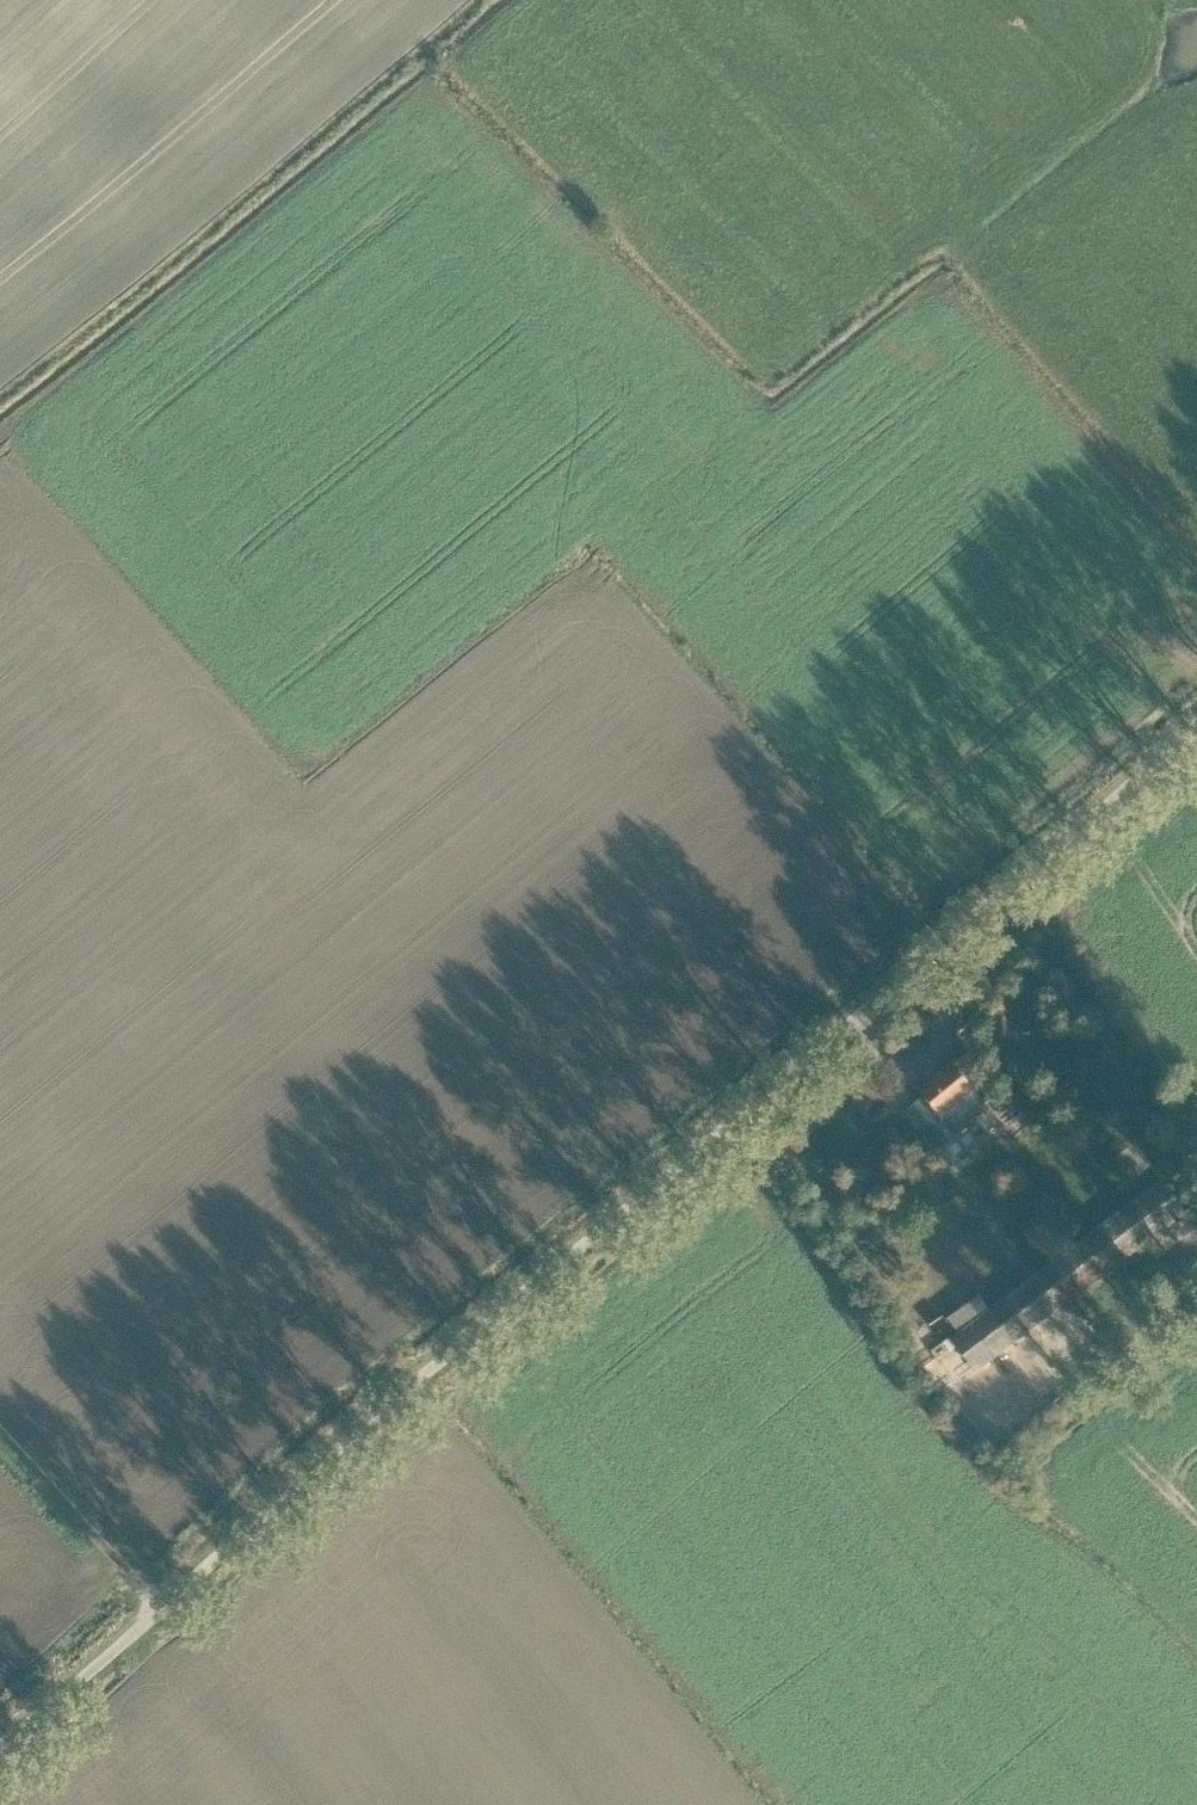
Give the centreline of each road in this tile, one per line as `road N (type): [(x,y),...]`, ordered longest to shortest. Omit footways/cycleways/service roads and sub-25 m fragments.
road 1 (track): [(163,1611),(0,1434)]

